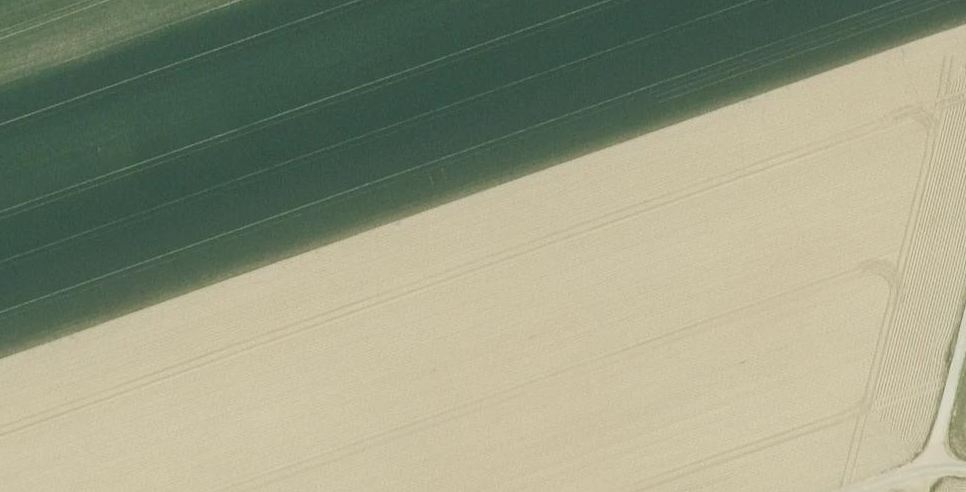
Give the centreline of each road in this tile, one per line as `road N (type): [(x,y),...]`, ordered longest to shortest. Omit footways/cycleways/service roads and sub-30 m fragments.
road 1 (track): [(965,317),(924,491)]

